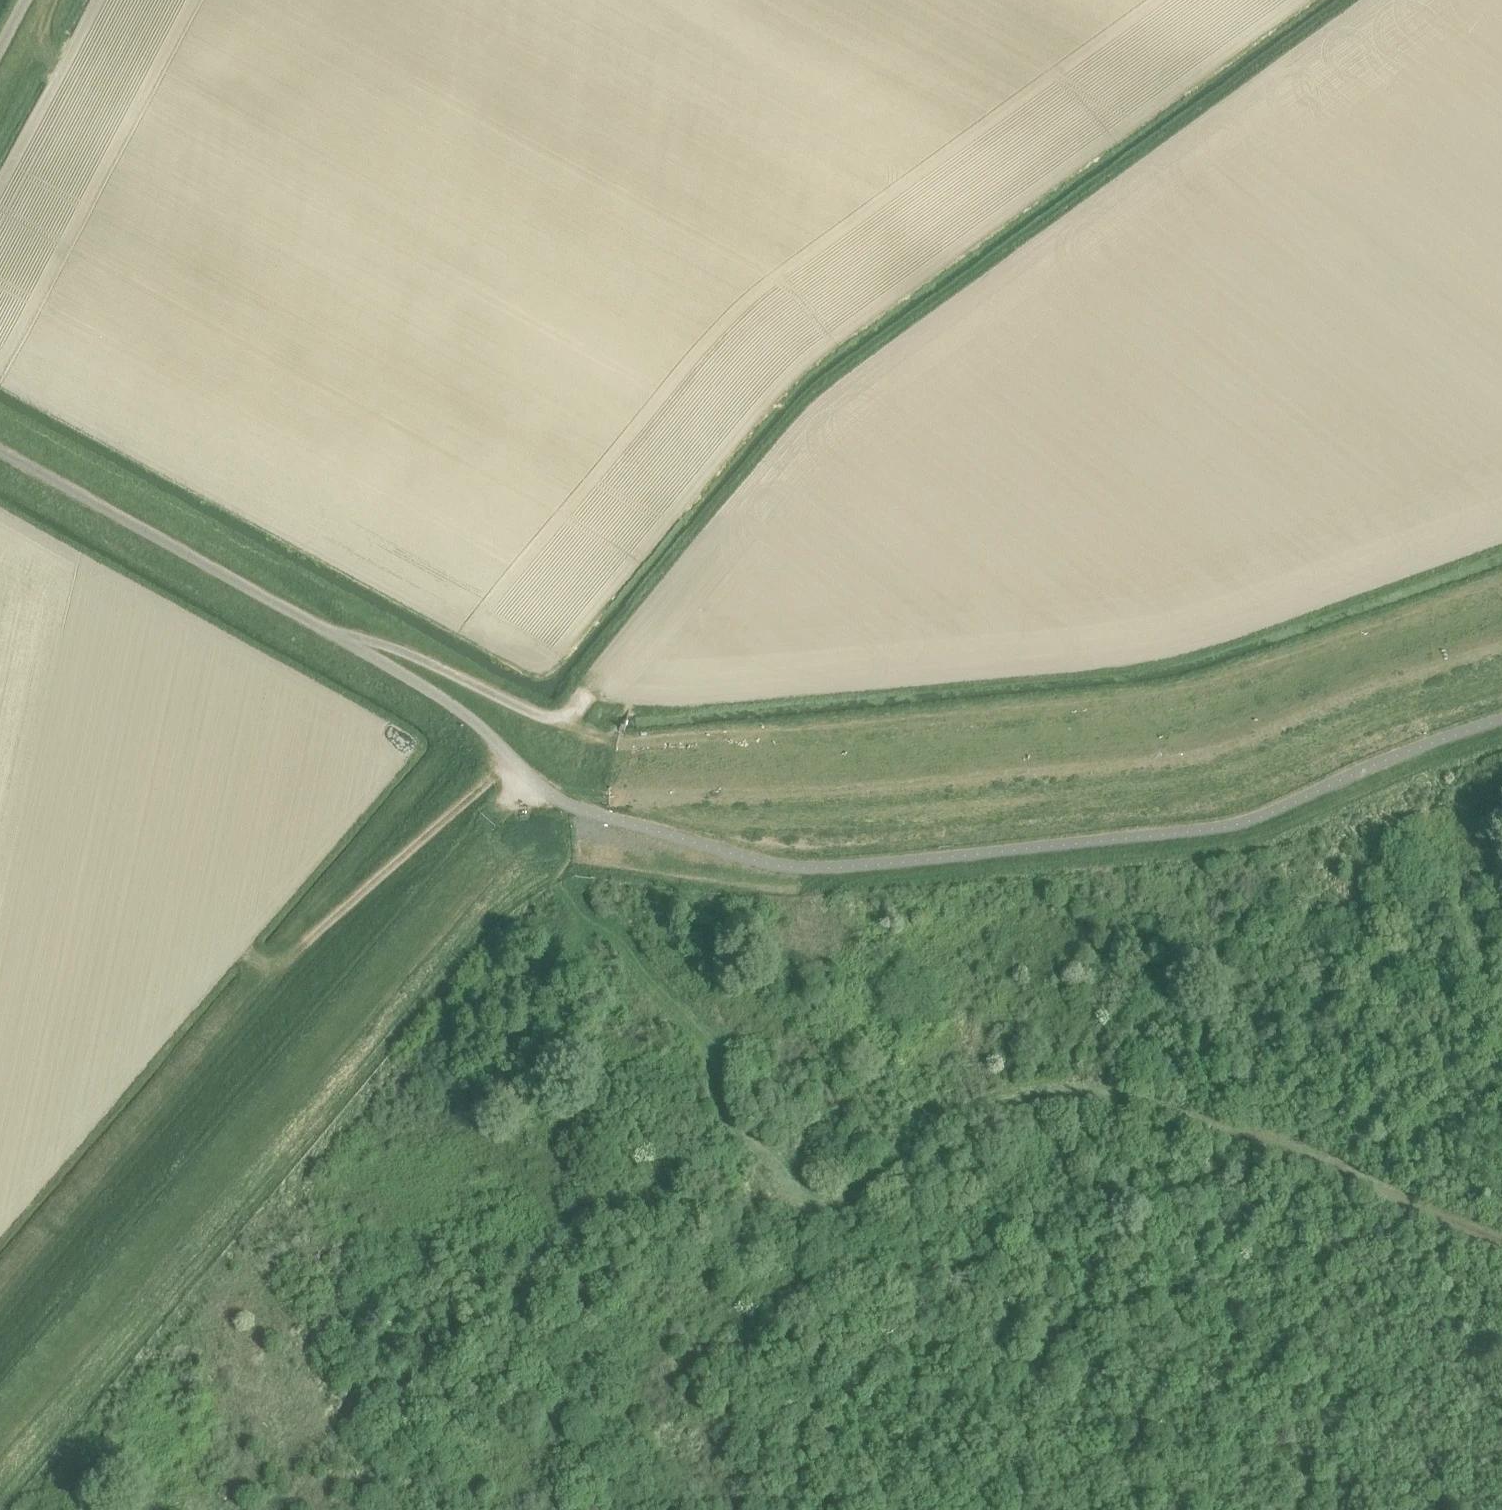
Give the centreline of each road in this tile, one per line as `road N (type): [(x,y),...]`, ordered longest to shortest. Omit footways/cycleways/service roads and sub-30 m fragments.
road 1 (track): [(1501,1240),(1278,1143),(1091,1092),(1049,1090),(957,1116),(830,1205),(815,1205),(730,1120),(713,1046),(666,1001),(618,937),(576,912),(556,878),(549,796)]
road 2 (track): [(0,1352),(513,763)]
road 3 (unclassified): [(337,637),(0,450)]
road 4 (track): [(513,763),(276,972),(249,953)]
road 5 (track): [(337,637),(385,645),(538,717),(571,711)]

